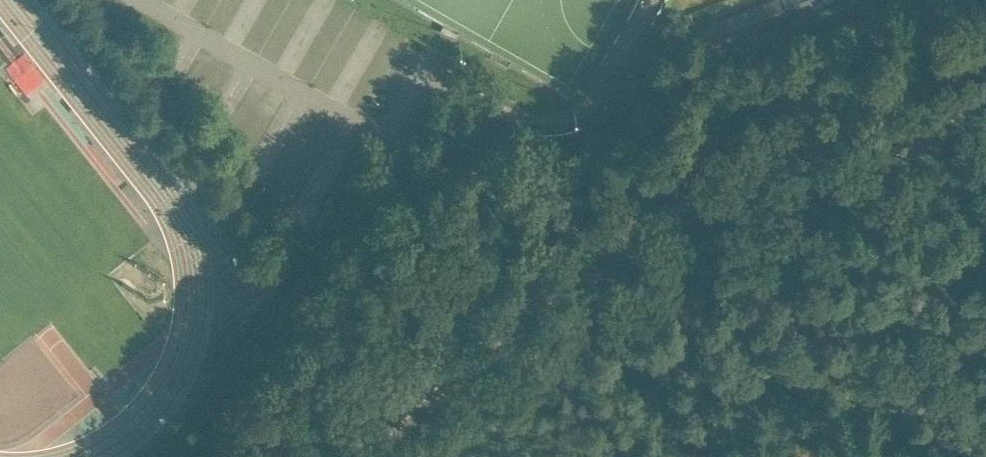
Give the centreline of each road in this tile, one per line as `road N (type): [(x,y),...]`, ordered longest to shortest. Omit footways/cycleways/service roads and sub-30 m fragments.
road 1 (tertiary): [(360,456),(562,260),(985,119)]

